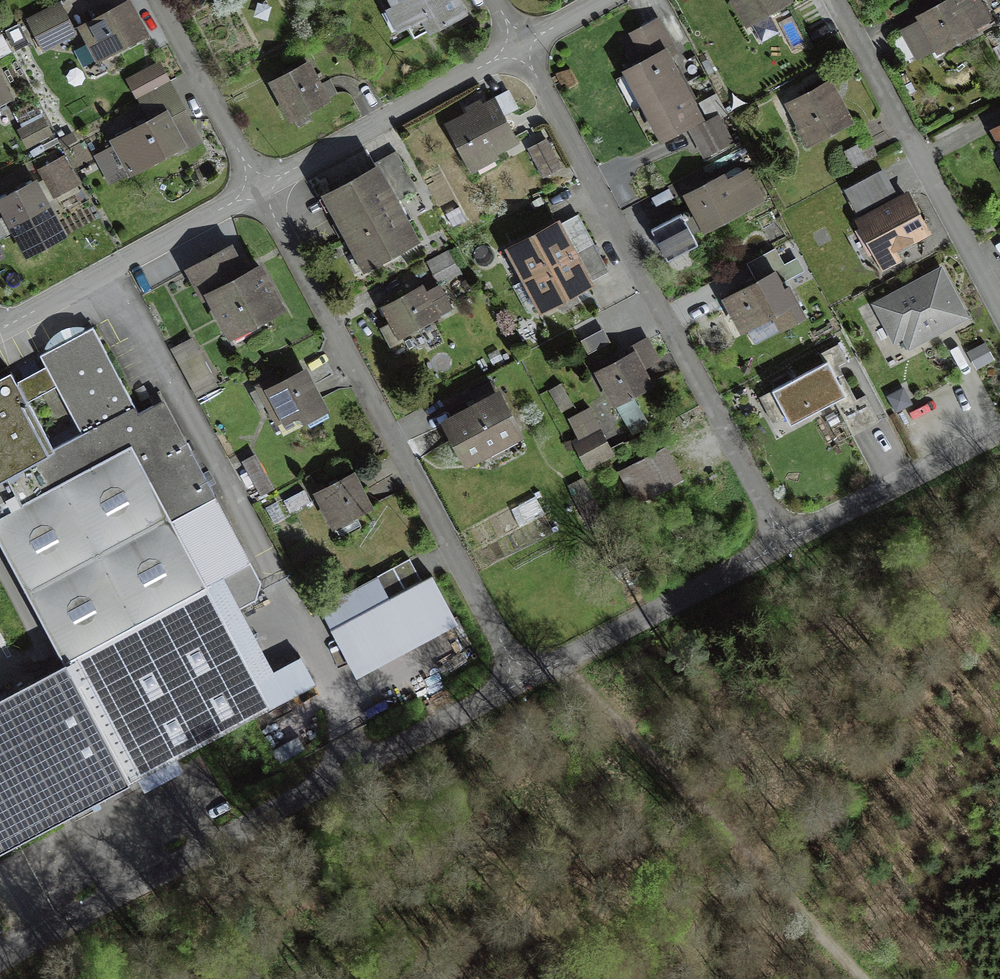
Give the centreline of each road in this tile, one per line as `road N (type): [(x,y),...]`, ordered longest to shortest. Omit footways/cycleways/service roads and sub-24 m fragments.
road 1 (residential): [(0,958),(523,683)]
road 2 (residential): [(782,547),(518,48)]
road 3 (residential): [(523,683),(264,190)]
road 4 (track): [(861,978),(588,694),(567,660)]
road 5 (residential): [(999,300),(839,0)]
road 6 (residential): [(0,330),(264,190)]
road 7 (residential): [(523,683),(782,547)]
road 8 (residential): [(264,190),(518,48)]
road 9 (residential): [(782,547),(999,432)]
road 10 (residential): [(264,190),(159,0)]
road 11 (track): [(172,978),(252,819)]

